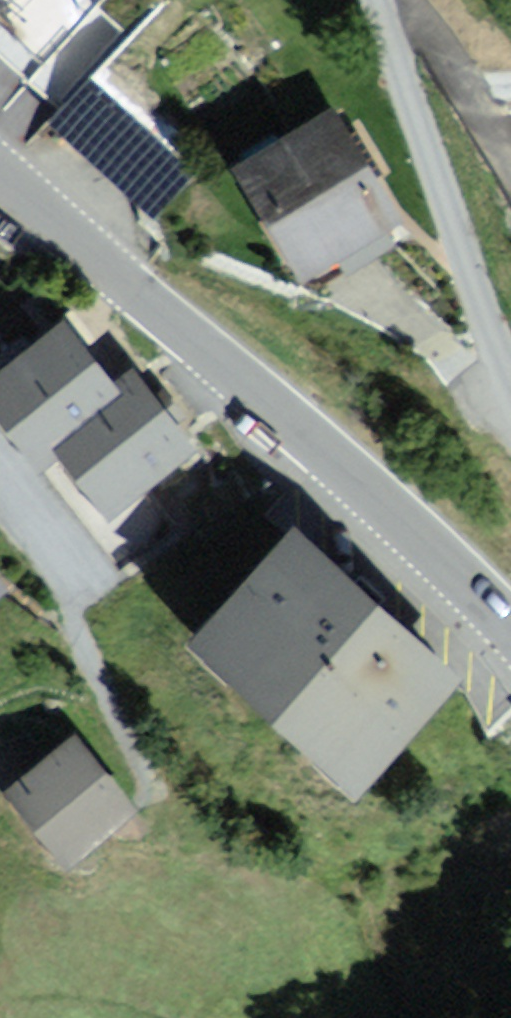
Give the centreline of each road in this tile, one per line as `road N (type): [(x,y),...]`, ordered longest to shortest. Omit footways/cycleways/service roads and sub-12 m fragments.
road 1 (tertiary): [(0,190),(206,344),(510,616)]
road 2 (residential): [(510,399),(376,0)]
road 3 (track): [(171,776),(248,844),(271,883),(273,912),(272,936),(172,1017)]

